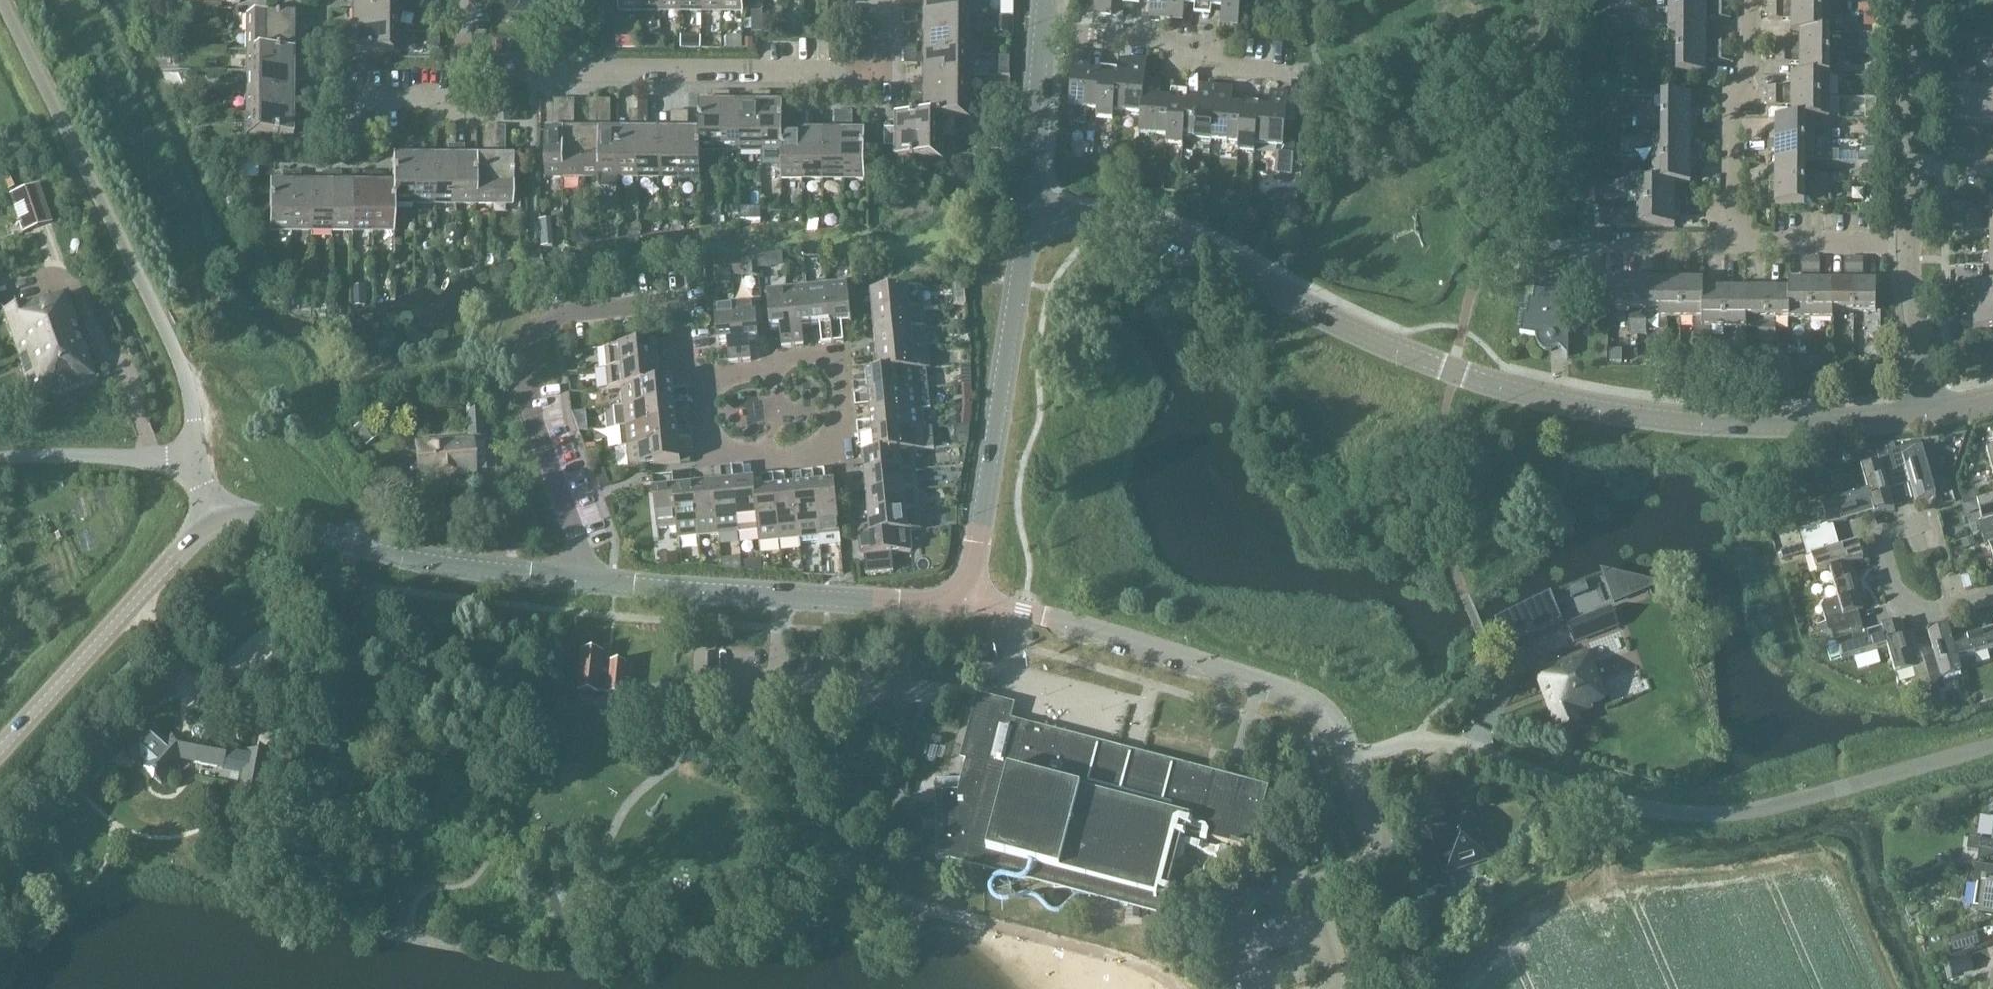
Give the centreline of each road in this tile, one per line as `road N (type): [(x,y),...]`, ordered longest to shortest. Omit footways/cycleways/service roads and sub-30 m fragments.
road 1 (tertiary): [(1924,417),(1831,425),(1601,410),(1452,371),(1323,317),(1179,242),(1113,224),(1029,216)]
road 2 (unclassified): [(193,458),(188,377),(4,0)]
road 3 (residential): [(589,581),(527,409),(526,359),(538,331),(565,310),(673,300),(677,322)]
road 4 (residential): [(1344,754),(1310,705),(1274,683),(965,596)]
road 5 (residential): [(890,0),(890,70),(539,70)]
road 6 (tertiary): [(965,596),(993,472),(1029,216)]
road 7 (tertiary): [(589,581),(382,552),(214,505)]
road 8 (tertiary): [(965,596),(941,604),(589,581)]
road 9 (residential): [(704,386),(791,356),(832,359),(842,454),(713,450)]
road 10 (tertiary): [(0,751),(214,505)]
road 11 (residential): [(1045,29),(1155,41),(1177,58),(1307,72)]
road 12 (residential): [(1748,0),(1748,72),(1732,92),(1733,247)]
road 13 (residential): [(1992,593),(1919,614),(1901,602),(1884,543),(1889,529),(1931,516)]
road 14 (unclassified): [(0,458),(193,458)]
road 15 (tertiary): [(1029,216),(1045,29)]
road 16 (residential): [(1733,247),(1906,245)]
road 17 (residential): [(1924,417),(1906,245)]
road 18 (residential): [(1909,158),(1908,0)]
road 19 (residential): [(539,70),(465,65),(460,0)]
road 20 (residential): [(1611,248),(1733,247)]

